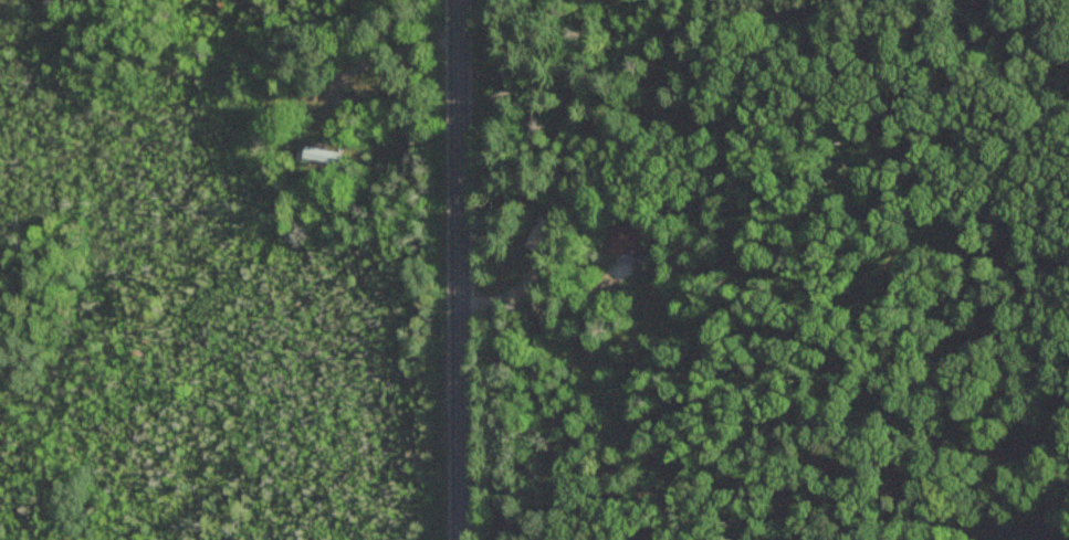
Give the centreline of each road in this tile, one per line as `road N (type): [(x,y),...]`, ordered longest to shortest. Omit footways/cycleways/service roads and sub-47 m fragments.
road 1 (tertiary): [(462,539),(462,0)]

